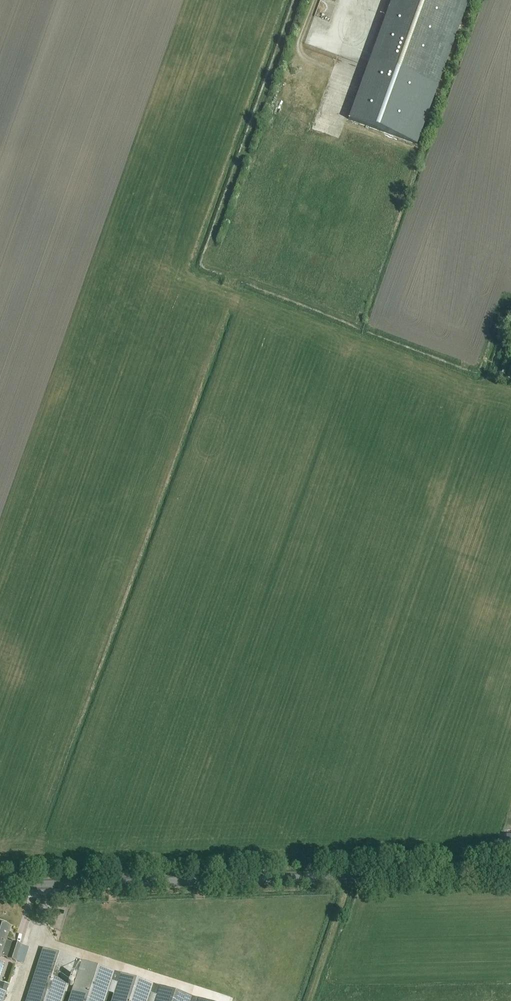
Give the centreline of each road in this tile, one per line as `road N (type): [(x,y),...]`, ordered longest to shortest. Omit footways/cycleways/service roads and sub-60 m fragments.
road 1 (tertiary): [(510,874),(0,885)]

